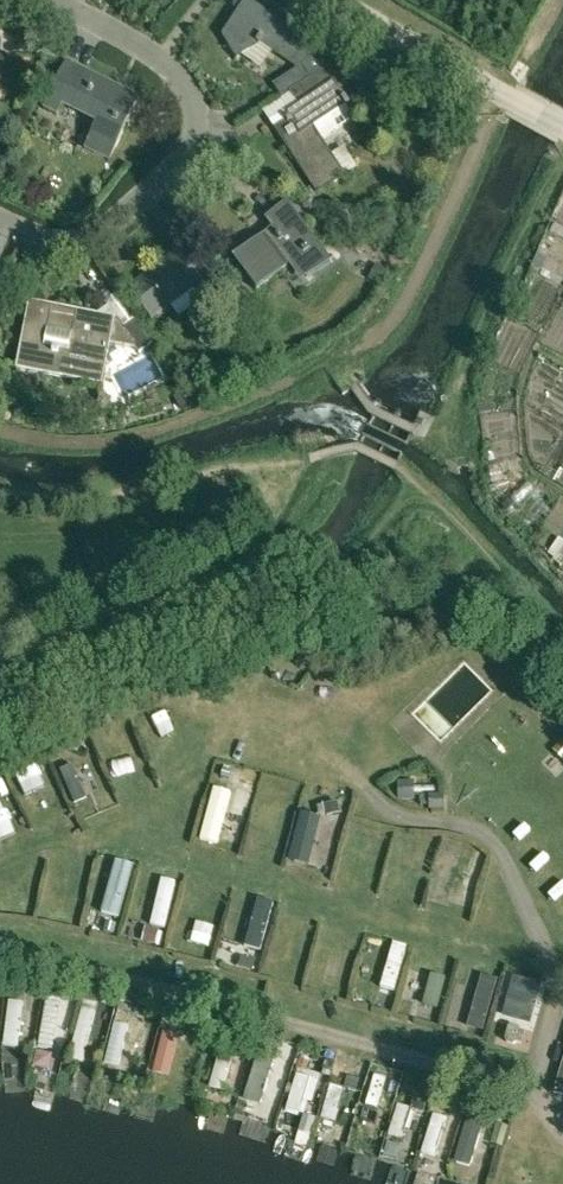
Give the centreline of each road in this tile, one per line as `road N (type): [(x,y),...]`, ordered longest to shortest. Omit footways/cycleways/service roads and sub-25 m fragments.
road 1 (residential): [(0,221),(62,244),(84,241),(181,161),(195,137),(195,104),(179,74),(159,59)]
road 2 (unclassified): [(562,126),(345,0)]
road 3 (residential): [(159,59),(51,0)]

